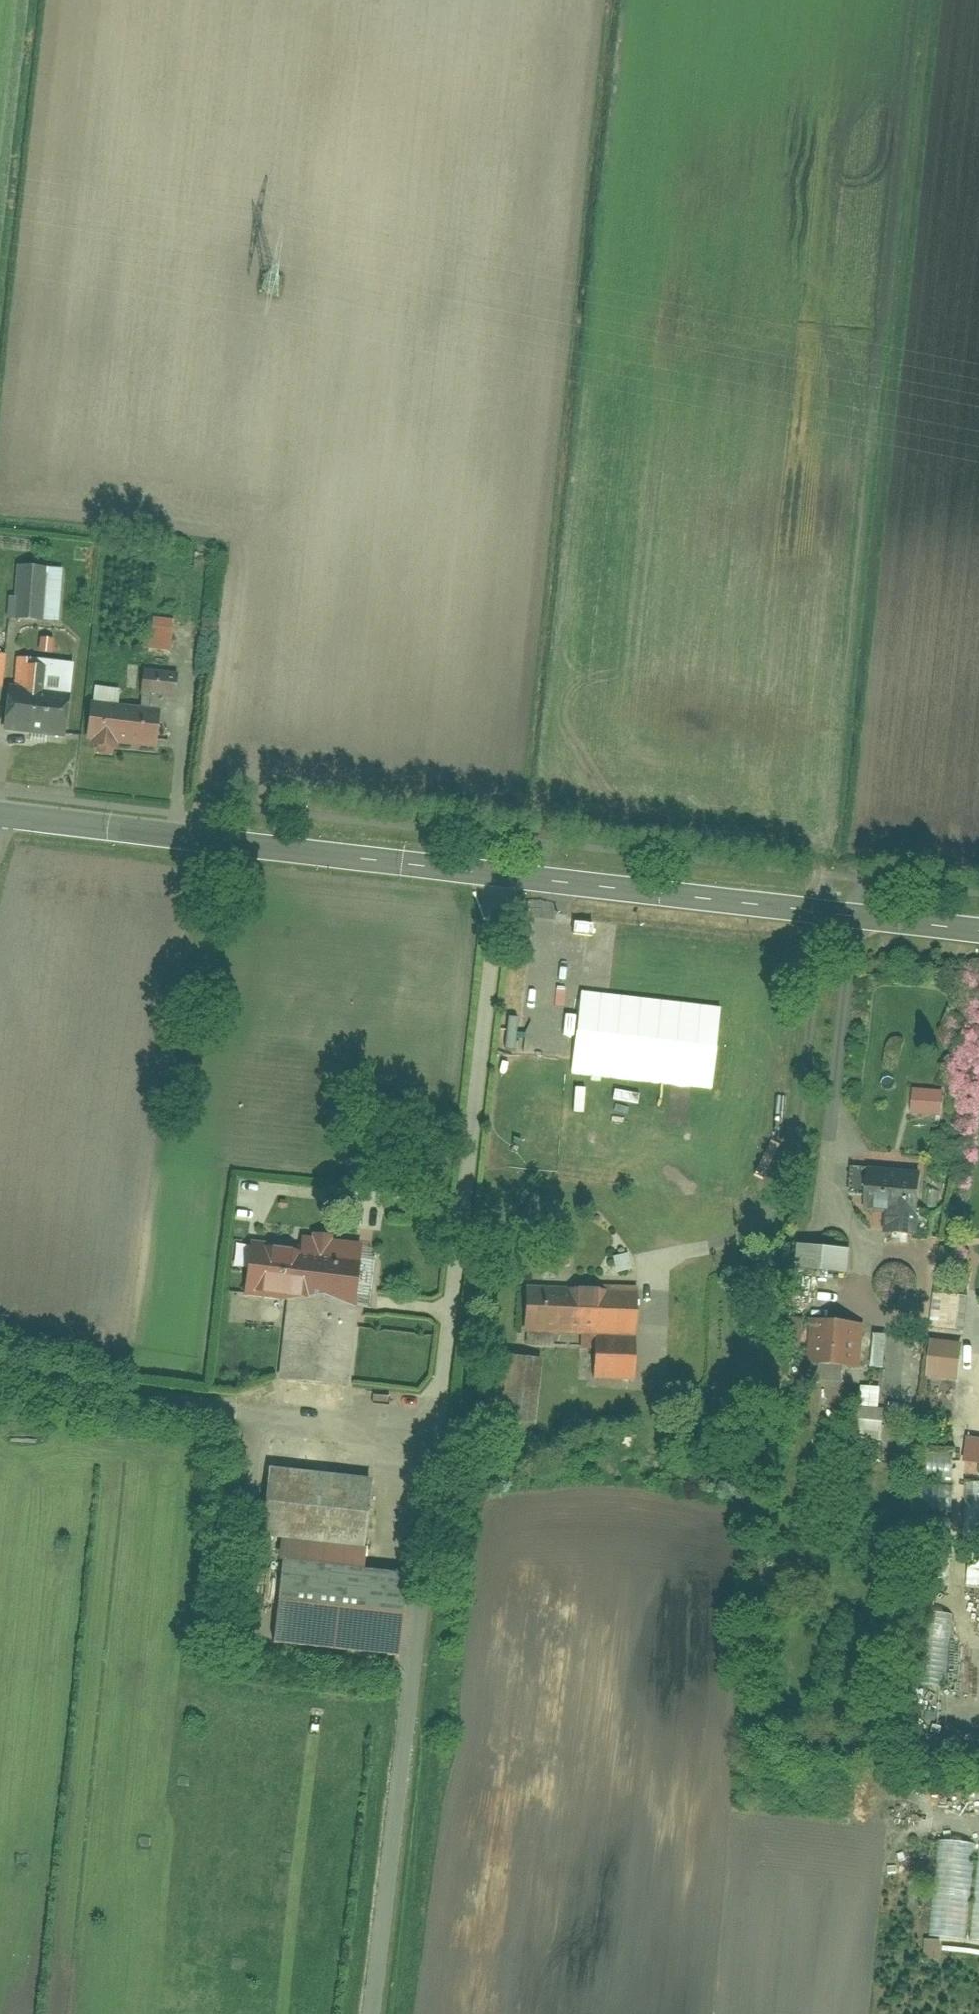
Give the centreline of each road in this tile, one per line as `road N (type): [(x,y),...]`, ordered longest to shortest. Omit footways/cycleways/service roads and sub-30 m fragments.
road 1 (secondary): [(0,817),(978,933)]

